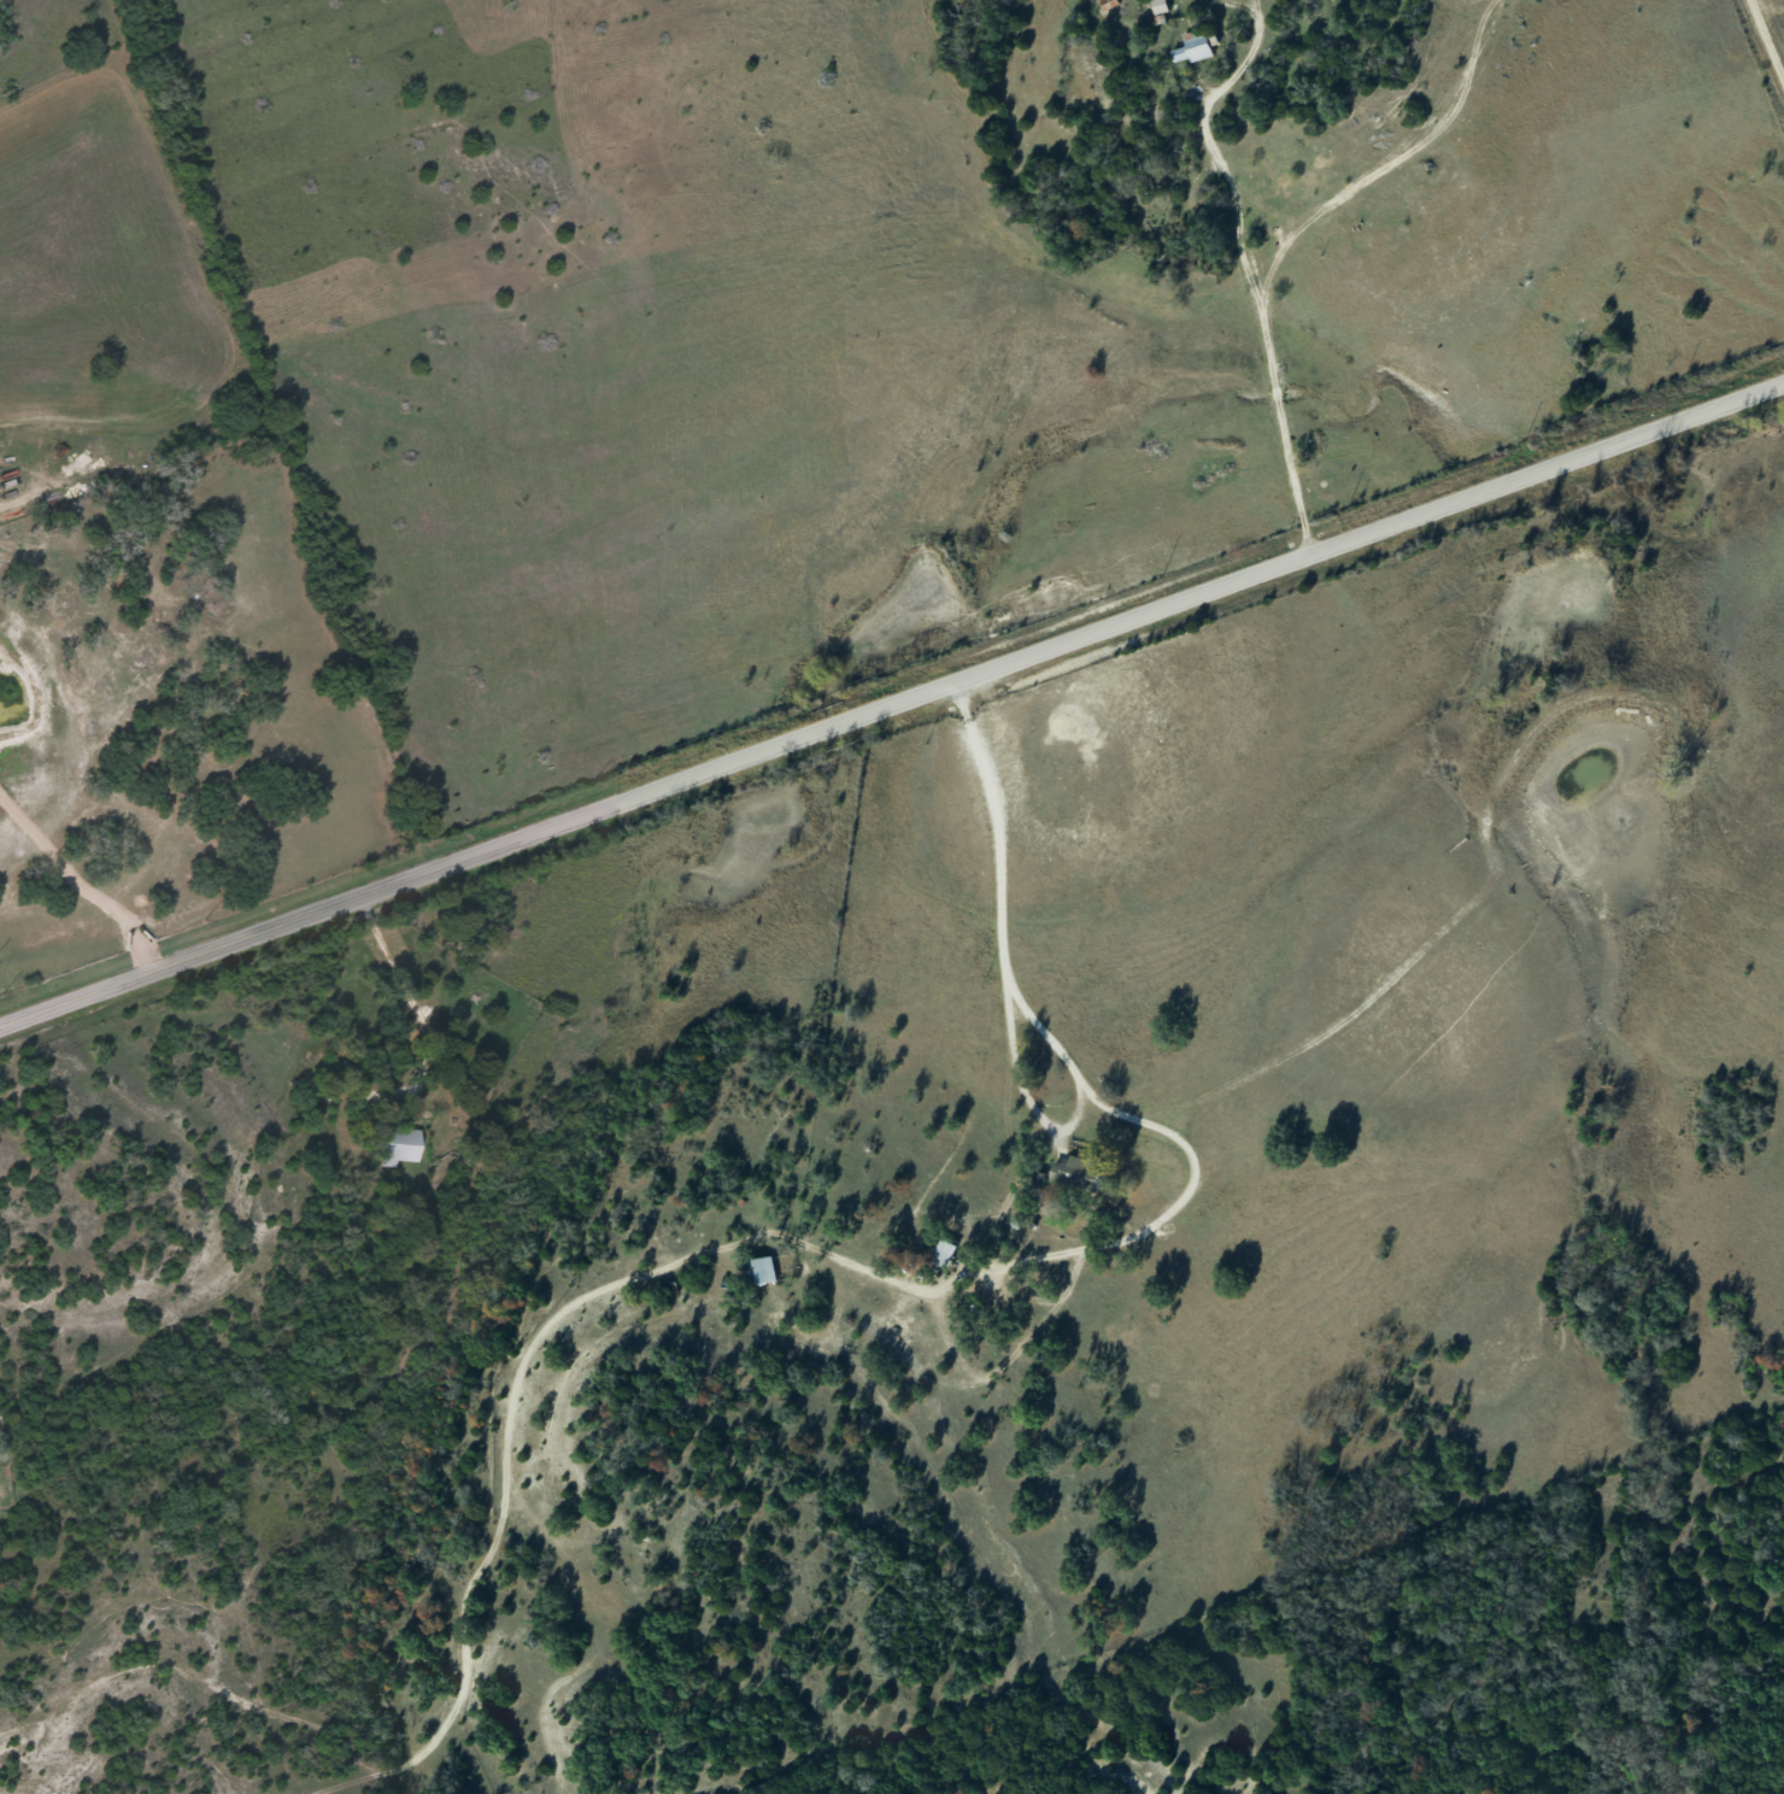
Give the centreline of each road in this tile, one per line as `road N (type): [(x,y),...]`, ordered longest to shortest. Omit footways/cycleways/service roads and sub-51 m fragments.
road 1 (secondary): [(0,1027),(1783,380)]

